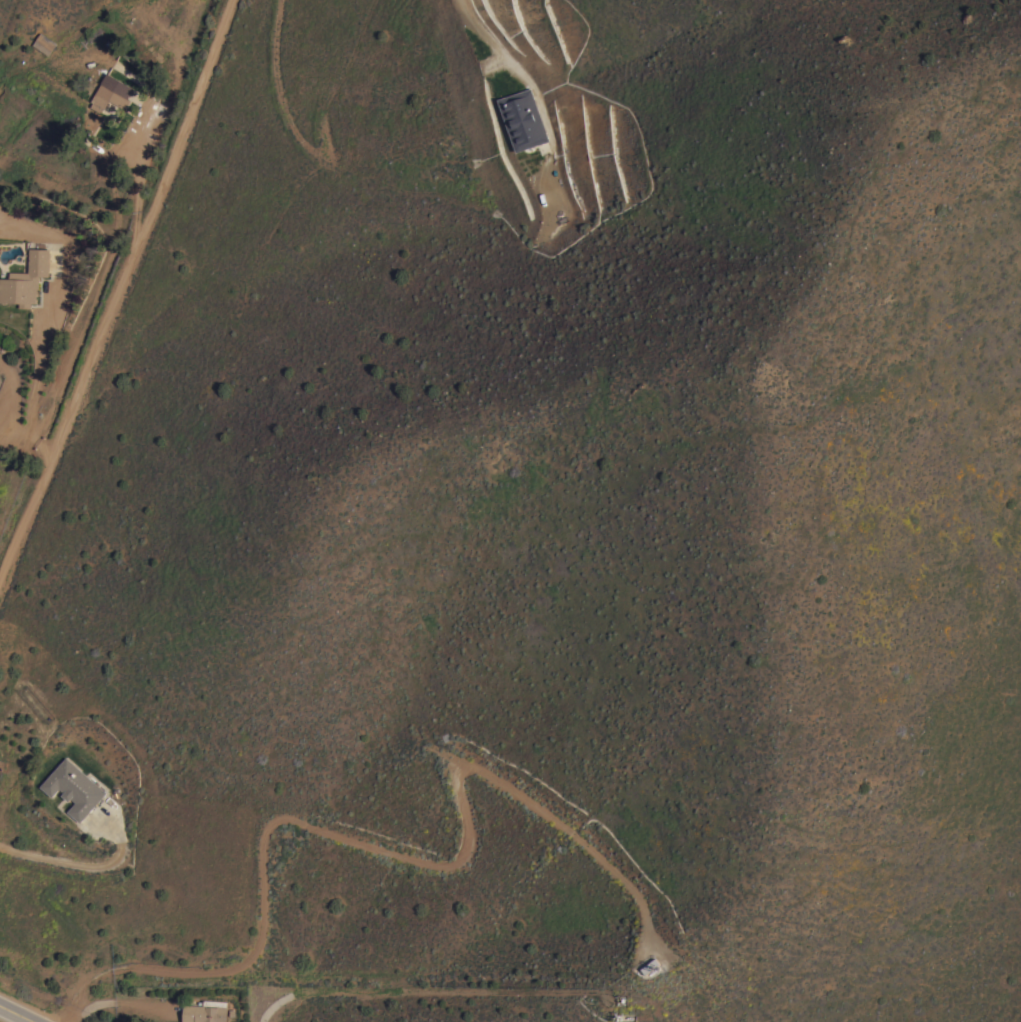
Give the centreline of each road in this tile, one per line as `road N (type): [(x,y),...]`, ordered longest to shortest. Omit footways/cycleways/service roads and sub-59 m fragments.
road 1 (track): [(0,591),(234,0)]
road 2 (track): [(0,849),(63,864),(113,864),(125,852),(121,835),(100,816)]
road 3 (track): [(467,0),(539,94),(556,143)]

